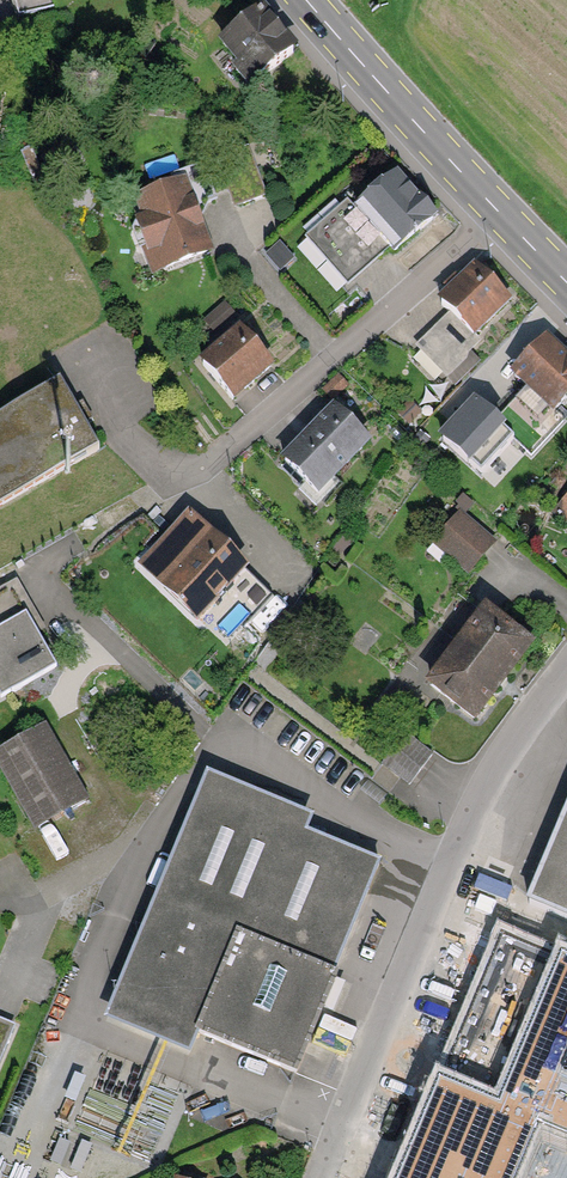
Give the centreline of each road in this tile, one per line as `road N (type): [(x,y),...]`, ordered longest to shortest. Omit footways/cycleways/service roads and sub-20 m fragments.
road 1 (residential): [(320,1177),(489,779),(566,668)]
road 2 (residential): [(80,360),(150,457),(184,473),(235,442),(501,214)]
road 3 (secondary): [(501,214),(307,0)]

